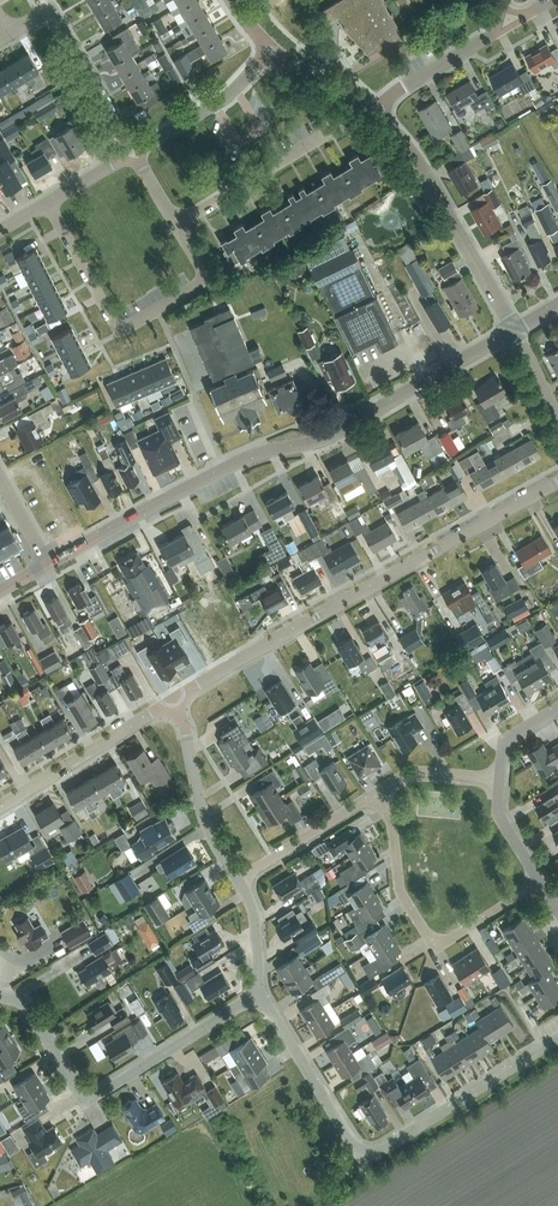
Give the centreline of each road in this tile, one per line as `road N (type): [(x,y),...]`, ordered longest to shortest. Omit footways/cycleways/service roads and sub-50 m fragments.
road 1 (tertiary): [(48,565),(250,458),(340,433),(514,332)]
road 2 (residential): [(173,700),(557,483)]
road 3 (residential): [(0,997),(18,1000),(84,1094),(257,995)]
road 4 (residential): [(172,226),(200,264),(202,280),(124,327),(112,321),(50,204)]
road 5 (residential): [(375,793),(392,817),(400,889),(436,941),(448,941),(542,883)]
road 6 (residential): [(514,332),(373,106)]
road 7 (unclassified): [(172,226),(373,106)]
road 8 (unclassified): [(2,38),(40,13),(56,21),(133,157)]
road 9 (residential): [(368,1152),(557,1041)]
road 10 (residential): [(0,806),(173,700)]
road 11 (residential): [(368,1152),(355,1149),(257,995)]
road 12 (residential): [(239,880),(196,787),(173,700)]
road 13 (unclassified): [(133,157),(220,100),(263,49)]
road 14 (unclassified): [(239,880),(375,793)]
road 15 (unclassified): [(373,106),(502,25)]
road 16 (unclassified): [(375,793),(418,769),(503,779)]
road 17 (residential): [(373,106),(263,49)]

